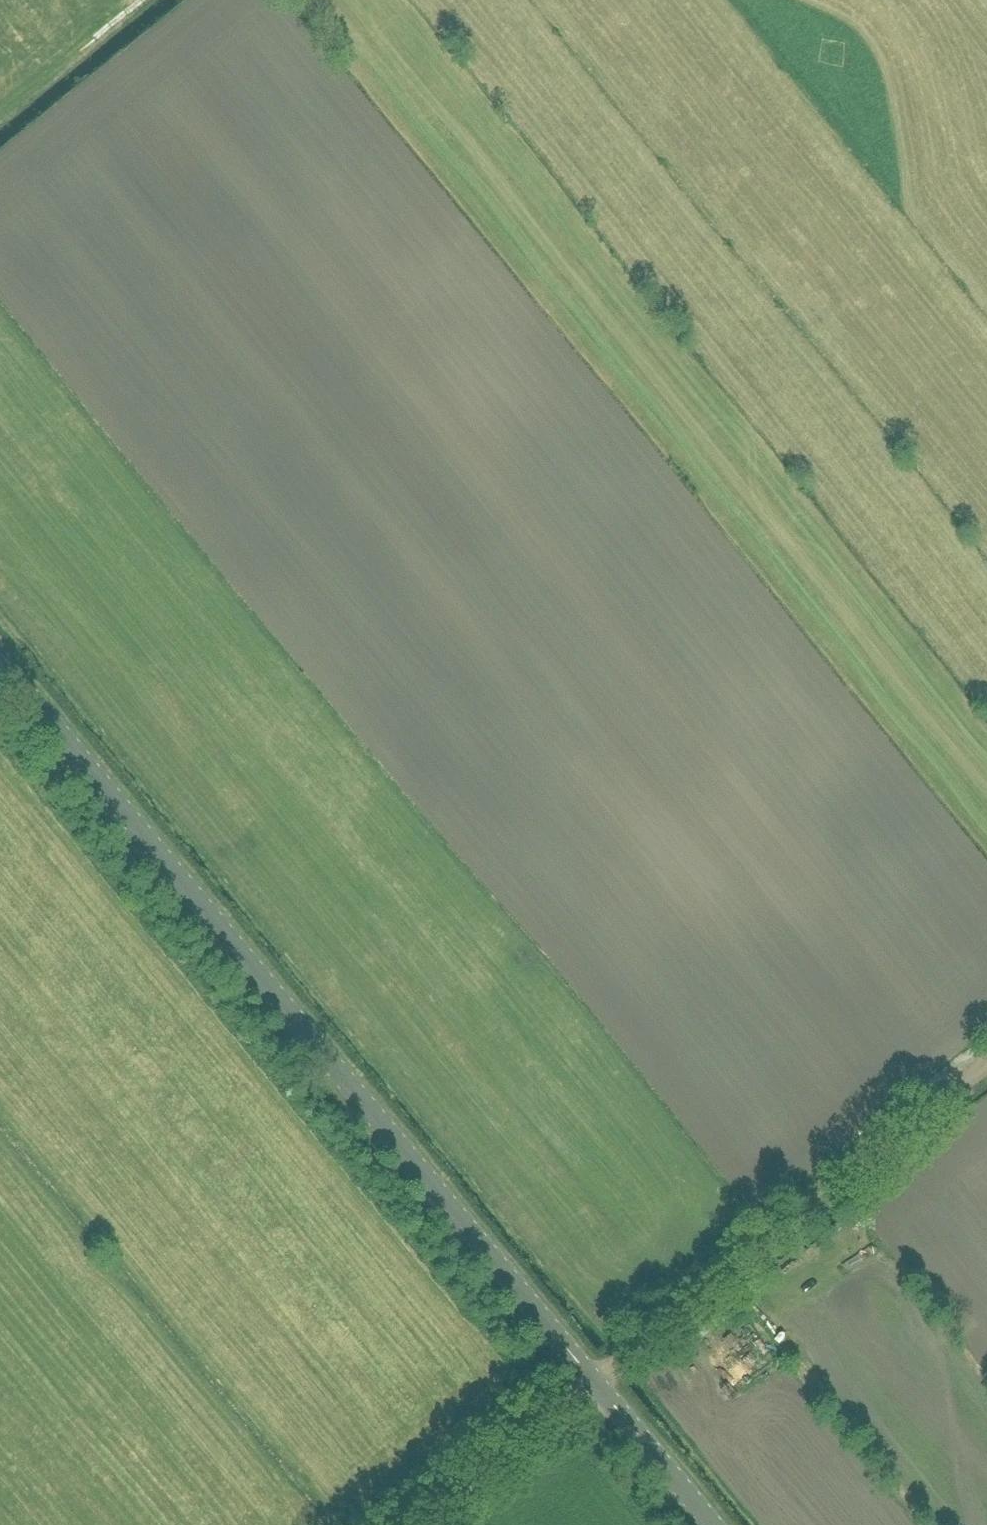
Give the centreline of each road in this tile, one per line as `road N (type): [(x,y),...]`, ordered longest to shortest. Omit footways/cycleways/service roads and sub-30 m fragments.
road 1 (unclassified): [(593,1380),(0,660)]
road 2 (track): [(593,1380),(986,1059)]
road 3 (unclassified): [(415,1524),(593,1380)]
road 4 (unclassified): [(712,1524),(593,1380)]

